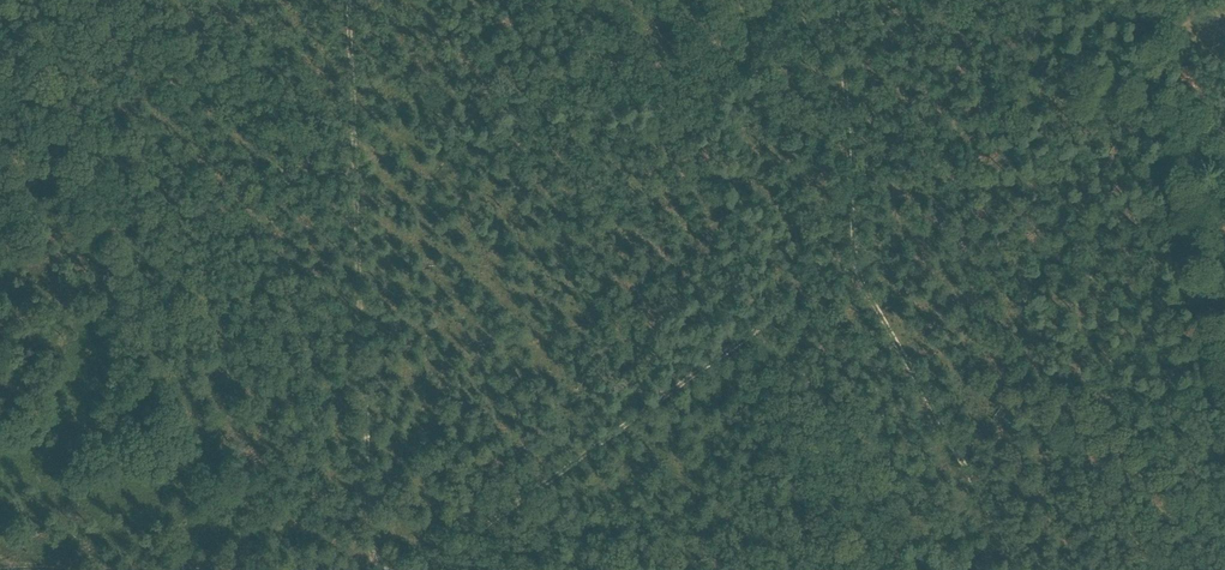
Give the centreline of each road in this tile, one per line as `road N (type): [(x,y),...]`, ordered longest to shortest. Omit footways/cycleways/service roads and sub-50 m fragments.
road 1 (track): [(438,569),(859,276),(1027,569)]

